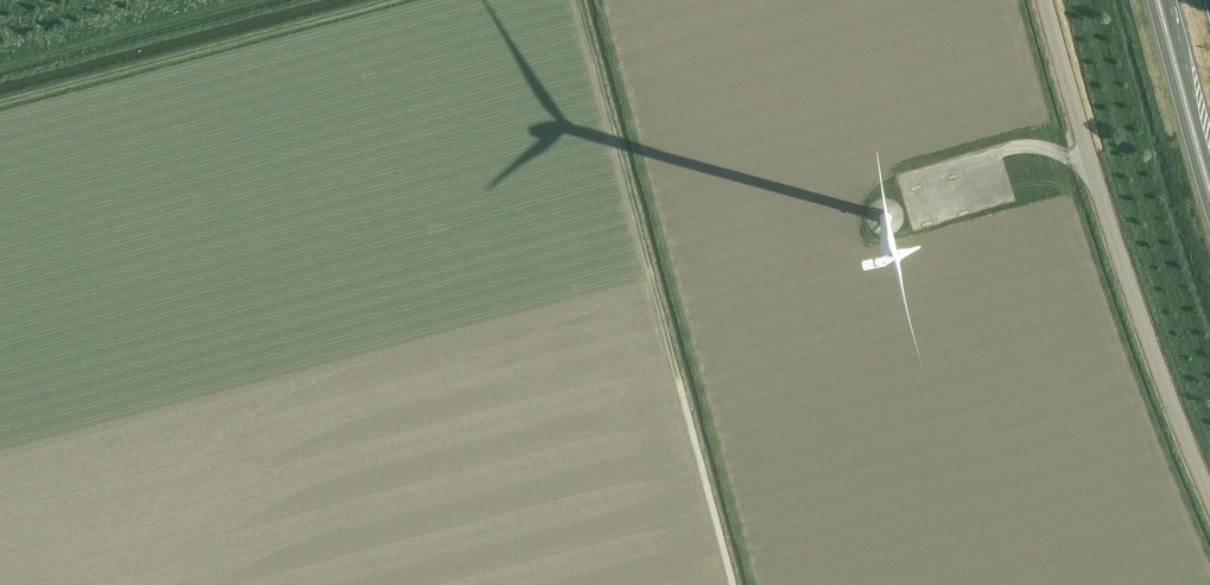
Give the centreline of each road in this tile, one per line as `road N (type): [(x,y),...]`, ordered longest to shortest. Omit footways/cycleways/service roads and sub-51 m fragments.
road 1 (unclassified): [(1209,496),(1165,392),(1045,0)]
road 2 (trunk): [(1151,0),(1209,207)]
road 3 (trunk): [(1166,0),(1209,167)]

